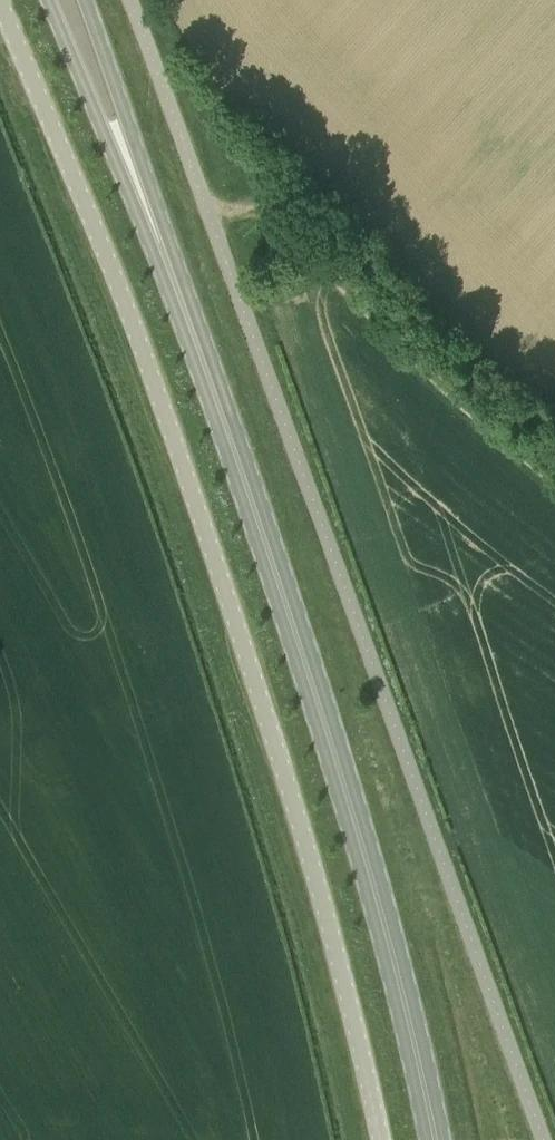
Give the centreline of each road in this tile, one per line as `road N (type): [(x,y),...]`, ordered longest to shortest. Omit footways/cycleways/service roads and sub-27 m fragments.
road 1 (unclassified): [(0,3),(93,222),(239,619),(345,985),(381,1139)]
road 2 (primary): [(69,0),(314,690),(396,972),(435,1139)]
road 3 (track): [(554,494),(461,417),(272,212),(247,206),(211,218)]

